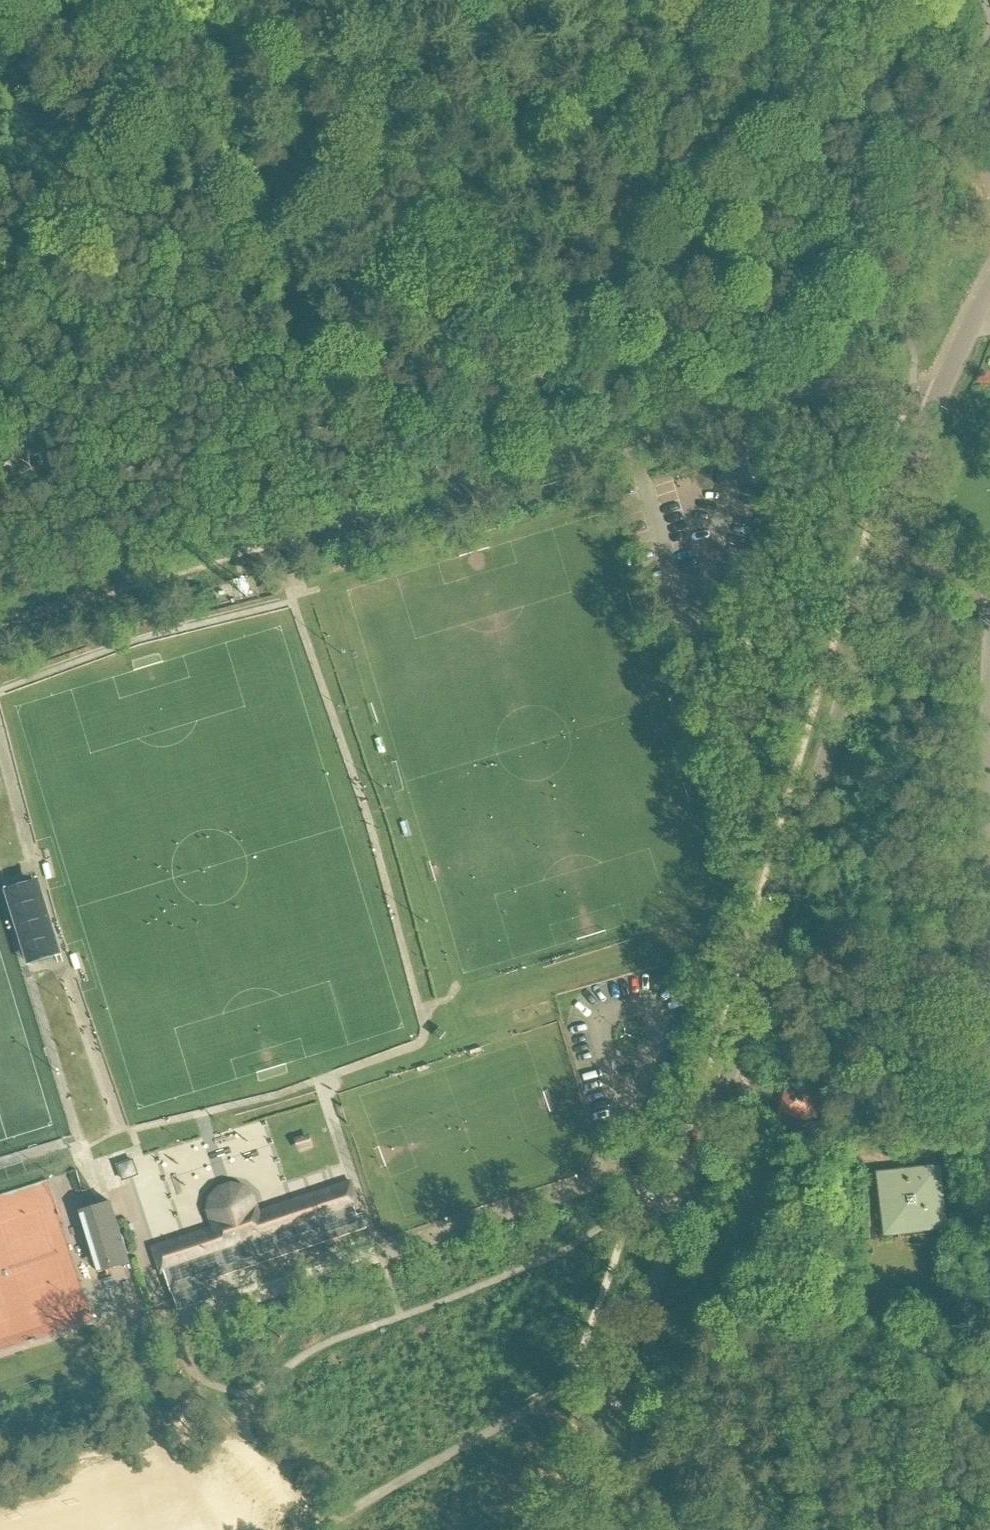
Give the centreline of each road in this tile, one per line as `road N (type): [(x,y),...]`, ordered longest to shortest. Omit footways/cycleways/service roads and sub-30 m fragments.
road 1 (tertiary): [(562,1529),(680,1215),(890,555)]
road 2 (residential): [(985,1090),(989,582)]
road 3 (tertiary): [(890,555),(923,441),(989,292)]

